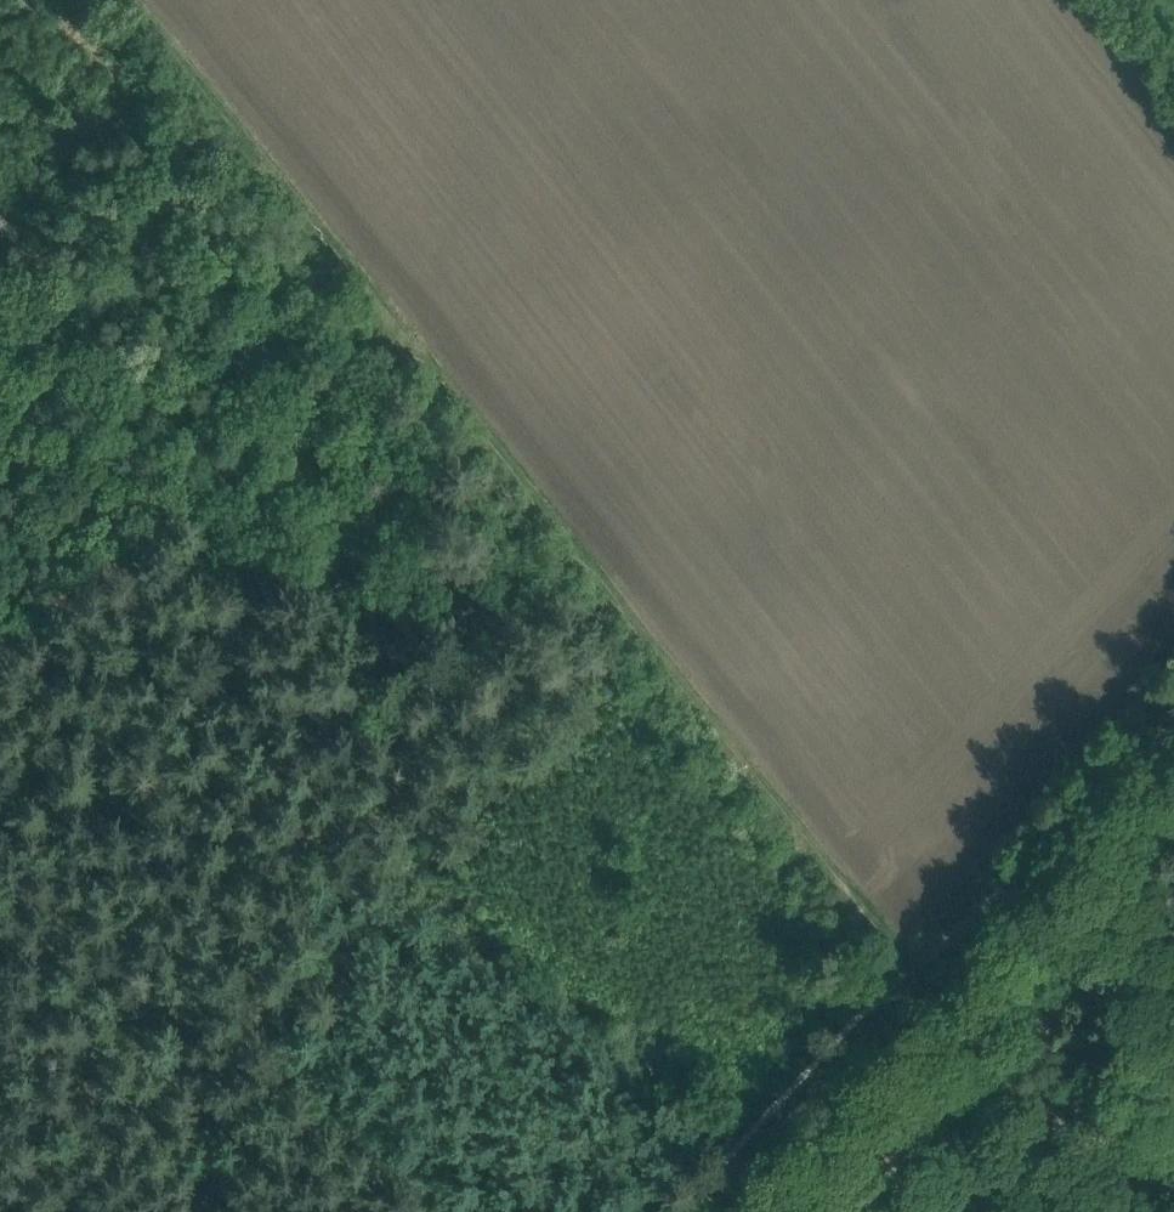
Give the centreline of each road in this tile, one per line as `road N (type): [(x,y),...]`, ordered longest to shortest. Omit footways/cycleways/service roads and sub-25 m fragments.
road 1 (track): [(1173,720),(708,1211)]
road 2 (track): [(980,1042),(1039,1121),(1125,1211)]

